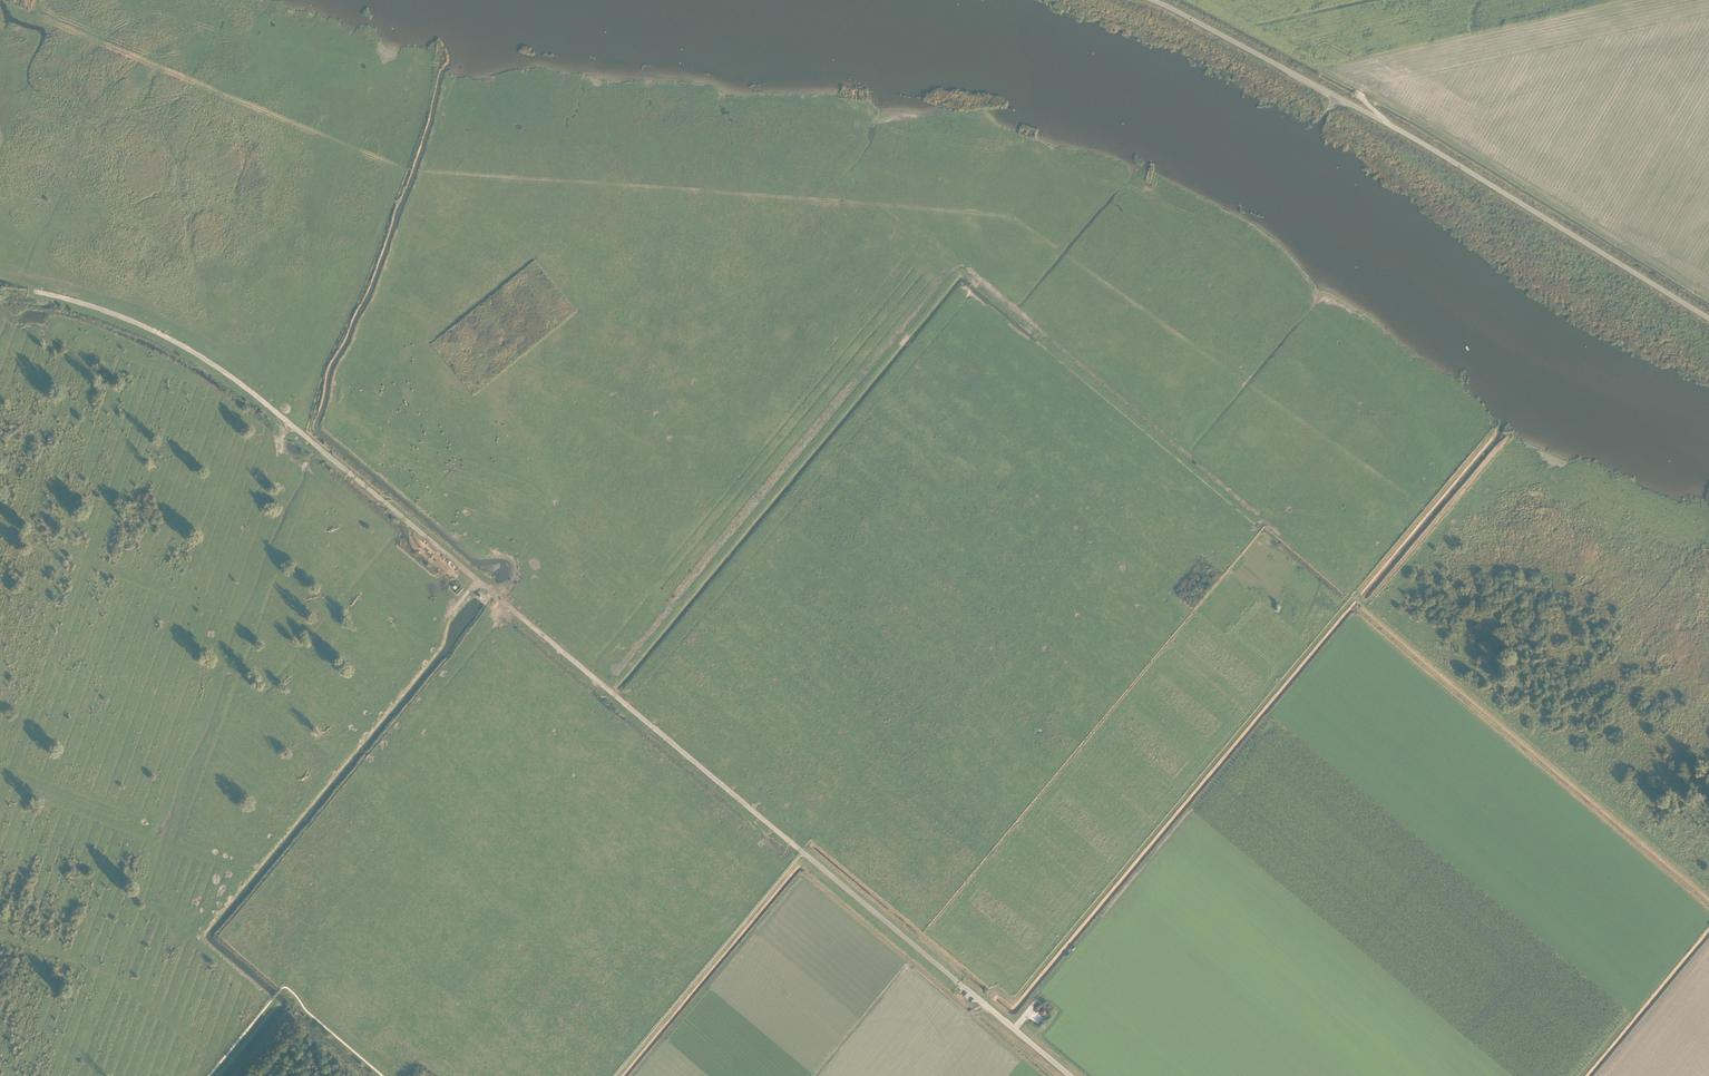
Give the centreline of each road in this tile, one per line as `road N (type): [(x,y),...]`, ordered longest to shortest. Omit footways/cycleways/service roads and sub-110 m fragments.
road 1 (track): [(982,1002),(995,993),(1019,996),(1493,432)]
road 2 (unclassified): [(1708,315),(1336,95),(1155,0)]
road 3 (track): [(269,1003),(198,933),(398,693),(477,580)]
road 4 (unclassified): [(1071,1075),(960,983)]

